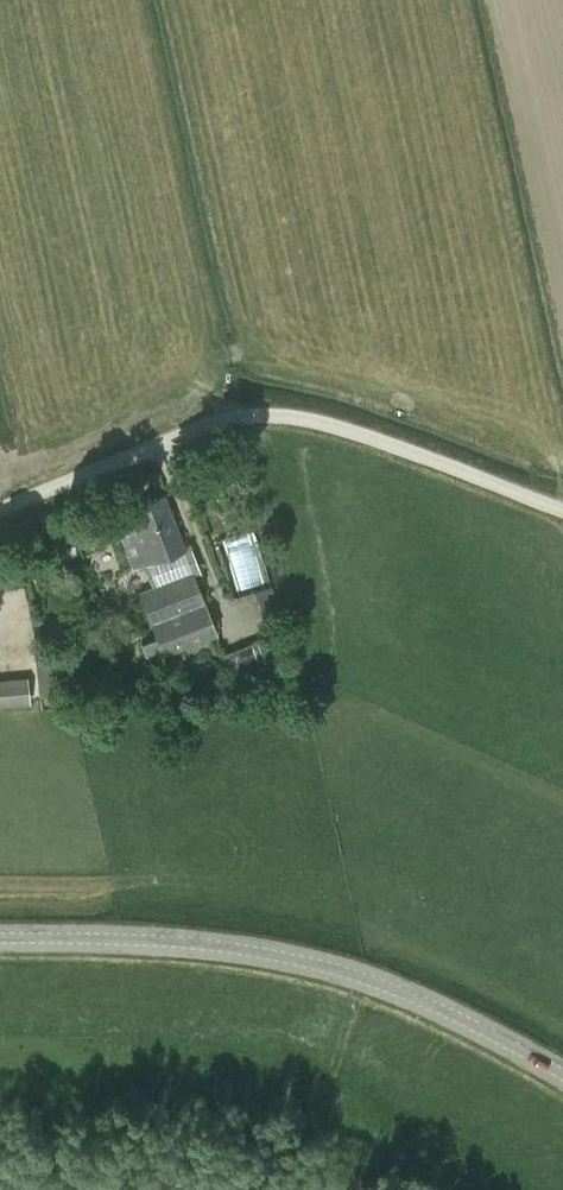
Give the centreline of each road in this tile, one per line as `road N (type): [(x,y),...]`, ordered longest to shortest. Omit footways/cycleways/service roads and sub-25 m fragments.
road 1 (unclassified): [(0,509),(227,419),(288,416),(369,436),(562,510)]
road 2 (tertiary): [(562,1076),(393,990),(305,962),(166,943),(0,939)]

